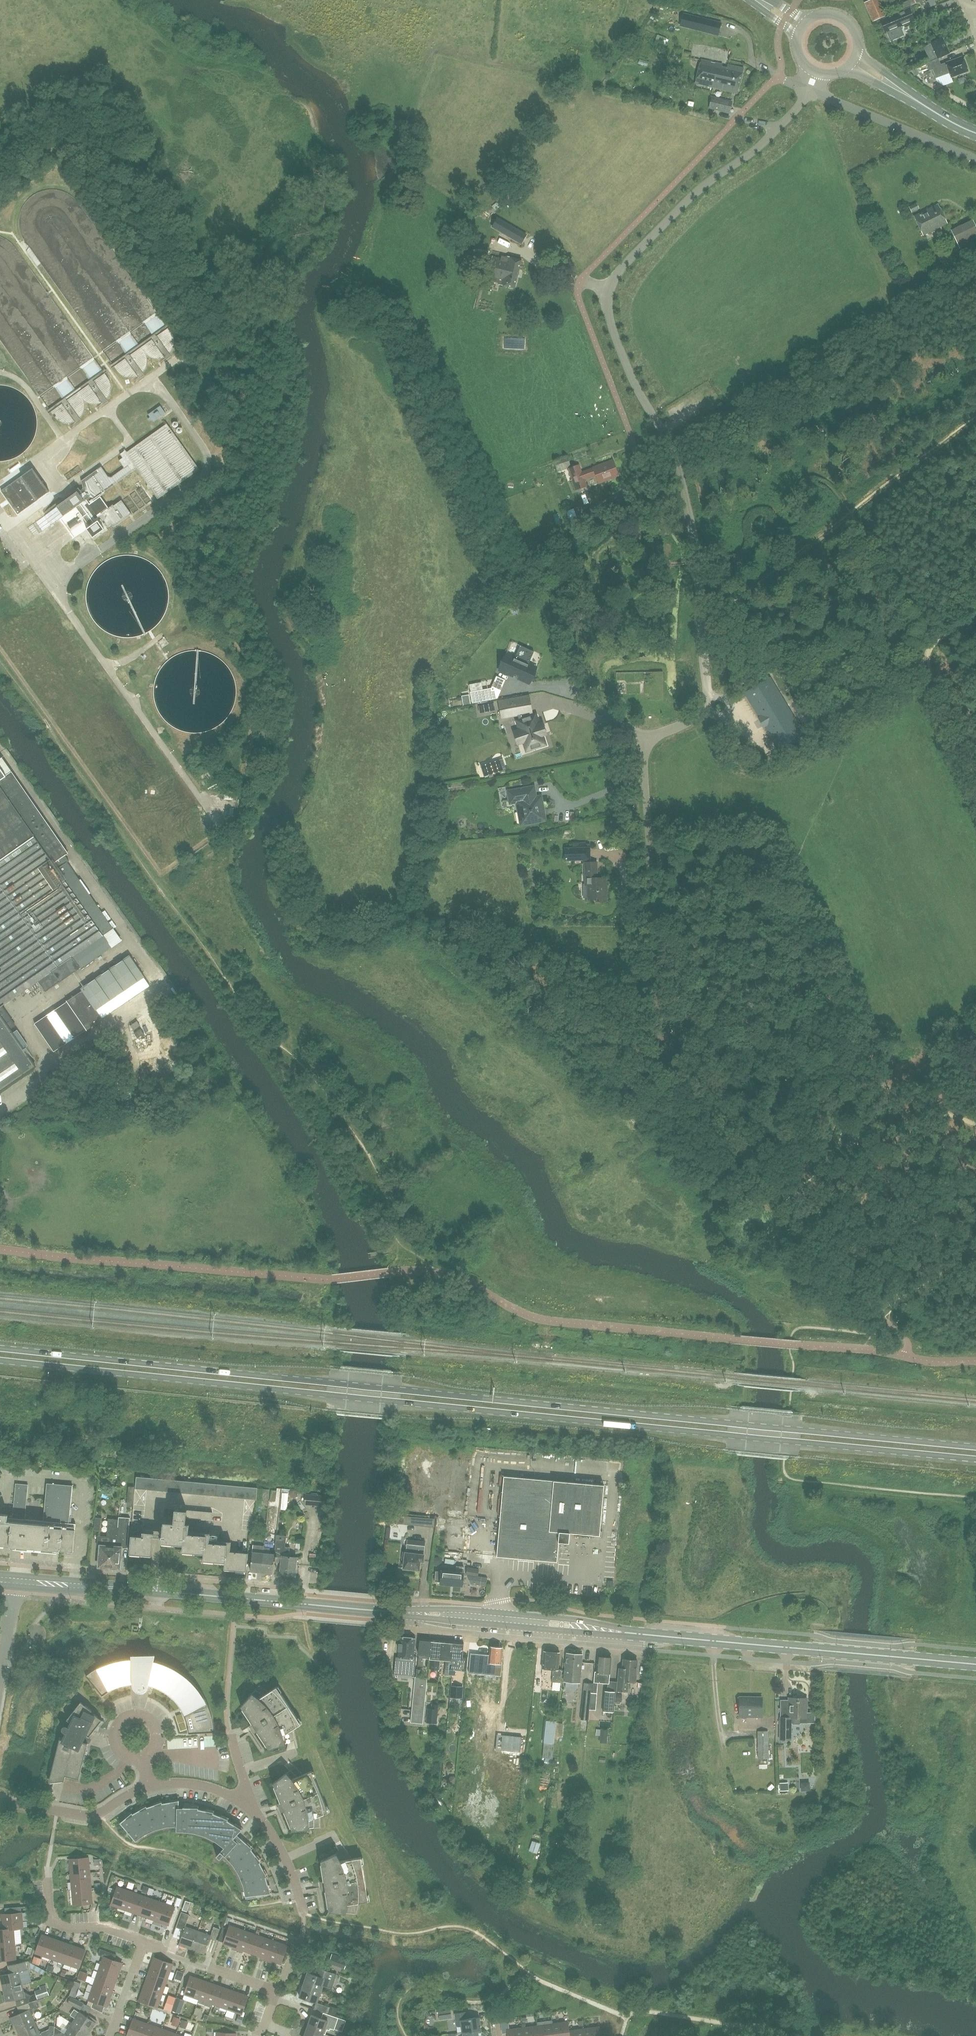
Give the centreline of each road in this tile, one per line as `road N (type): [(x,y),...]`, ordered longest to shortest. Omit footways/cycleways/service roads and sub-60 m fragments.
road 1 (primary): [(975,1445),(0,1347)]
road 2 (primary): [(0,1361),(975,1459)]
road 3 (unclassified): [(650,741),(693,720),(707,702),(698,561),(678,463),(631,376),(609,293),(623,266),(685,203),(755,150),(808,90)]
road 4 (tertiary): [(975,1665),(625,1633)]
road 5 (tertiary): [(392,1612),(121,1589)]
road 6 (residential): [(245,1803),(179,1782),(151,1785),(90,1816),(0,1801)]
road 7 (unclassified): [(653,922),(643,772),(650,741)]
road 8 (residential): [(975,159),(808,90)]
road 9 (residential): [(272,1989),(145,1942)]
road 10 (residential): [(145,1942),(105,1927),(58,1924),(47,1881)]
road 11 (residential): [(304,1917),(286,1859),(245,1803)]
road 12 (tertiary): [(498,1625),(625,1633)]
road 13 (tertiary): [(625,1633),(500,1613)]

